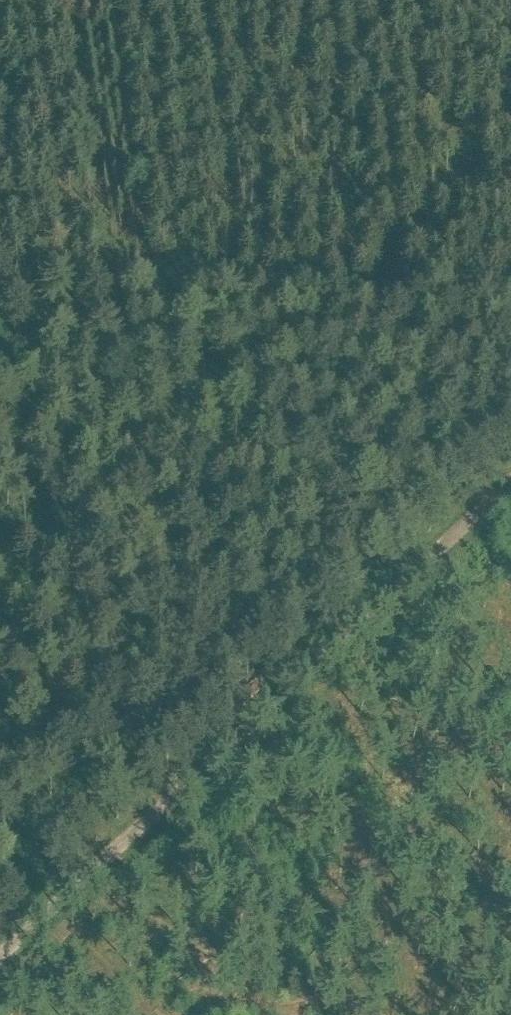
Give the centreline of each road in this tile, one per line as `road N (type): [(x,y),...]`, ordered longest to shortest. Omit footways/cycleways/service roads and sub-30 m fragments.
road 1 (track): [(510,483),(0,955)]

